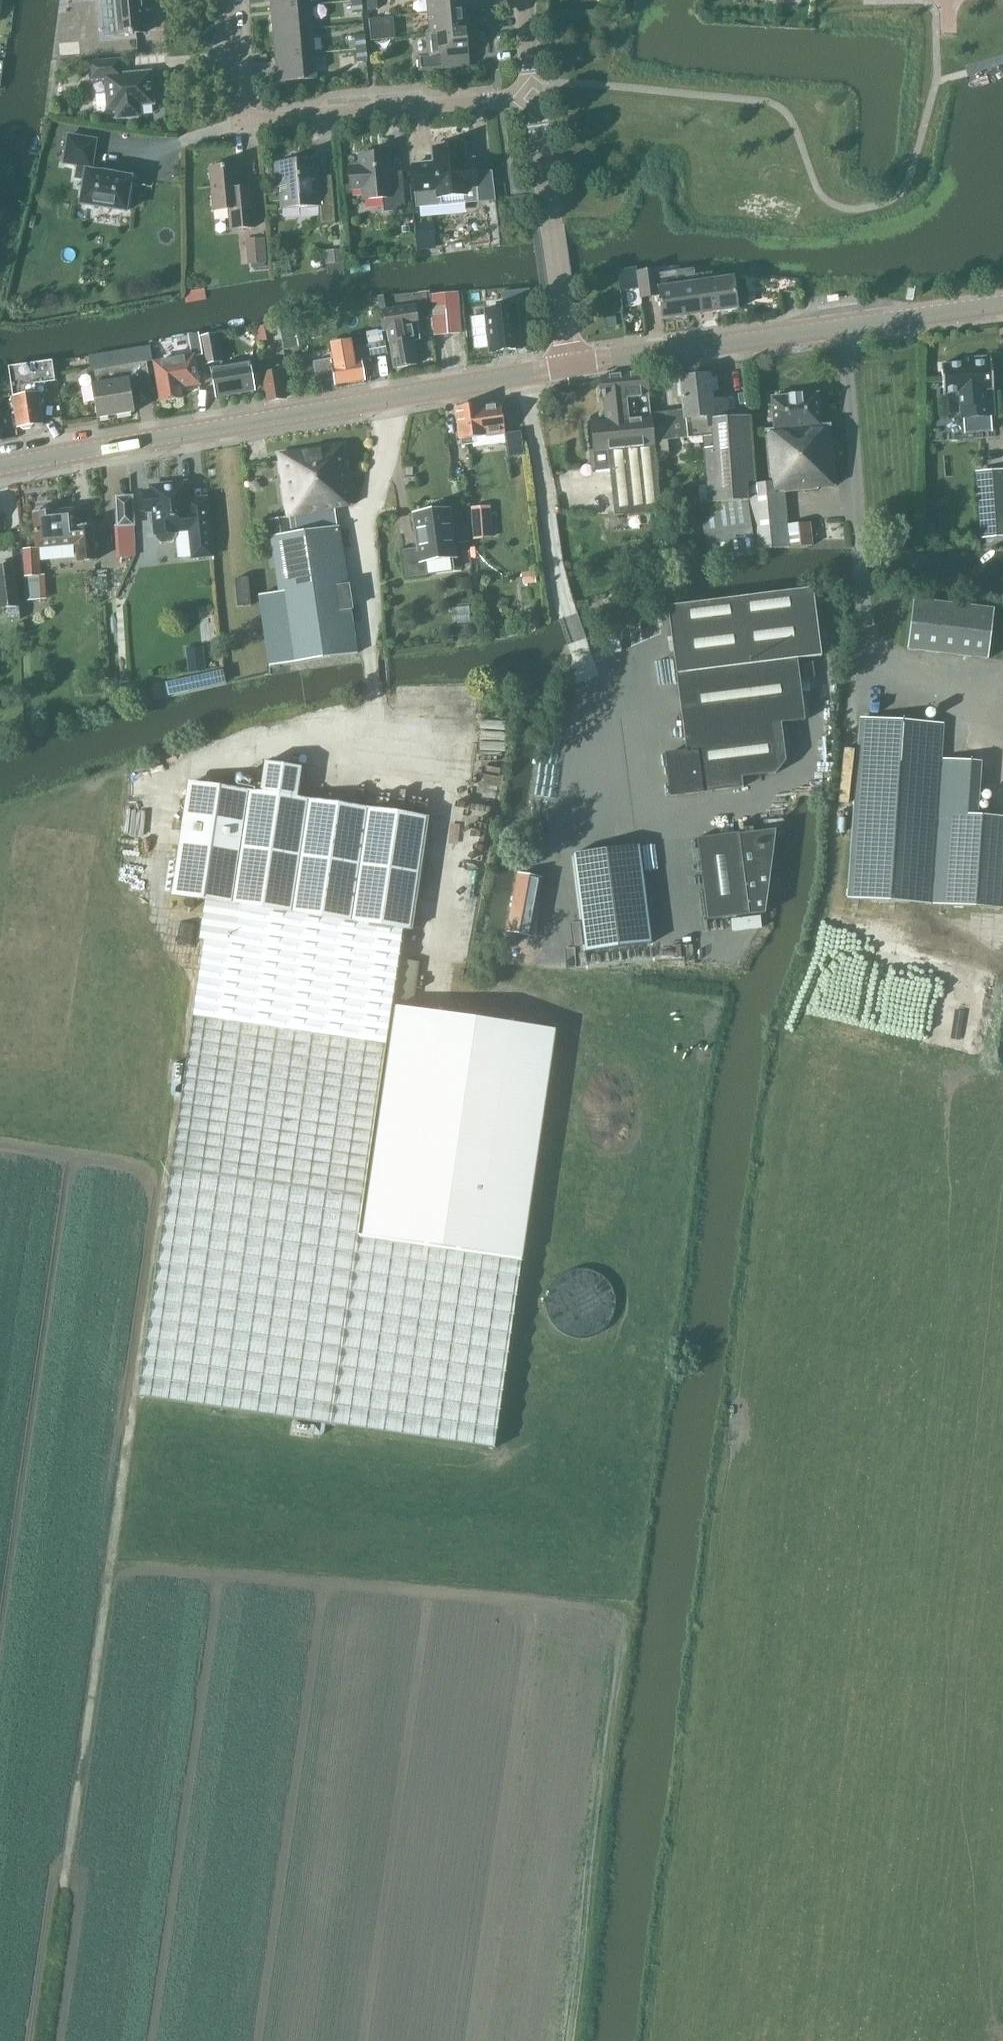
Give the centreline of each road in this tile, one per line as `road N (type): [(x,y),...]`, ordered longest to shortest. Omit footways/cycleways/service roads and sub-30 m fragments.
road 1 (tertiary): [(0,471),(570,368)]
road 2 (tertiary): [(570,368),(1002,304)]
road 3 (unclassified): [(534,100),(237,125),(226,0)]
road 4 (unclassified): [(570,368),(534,100)]

